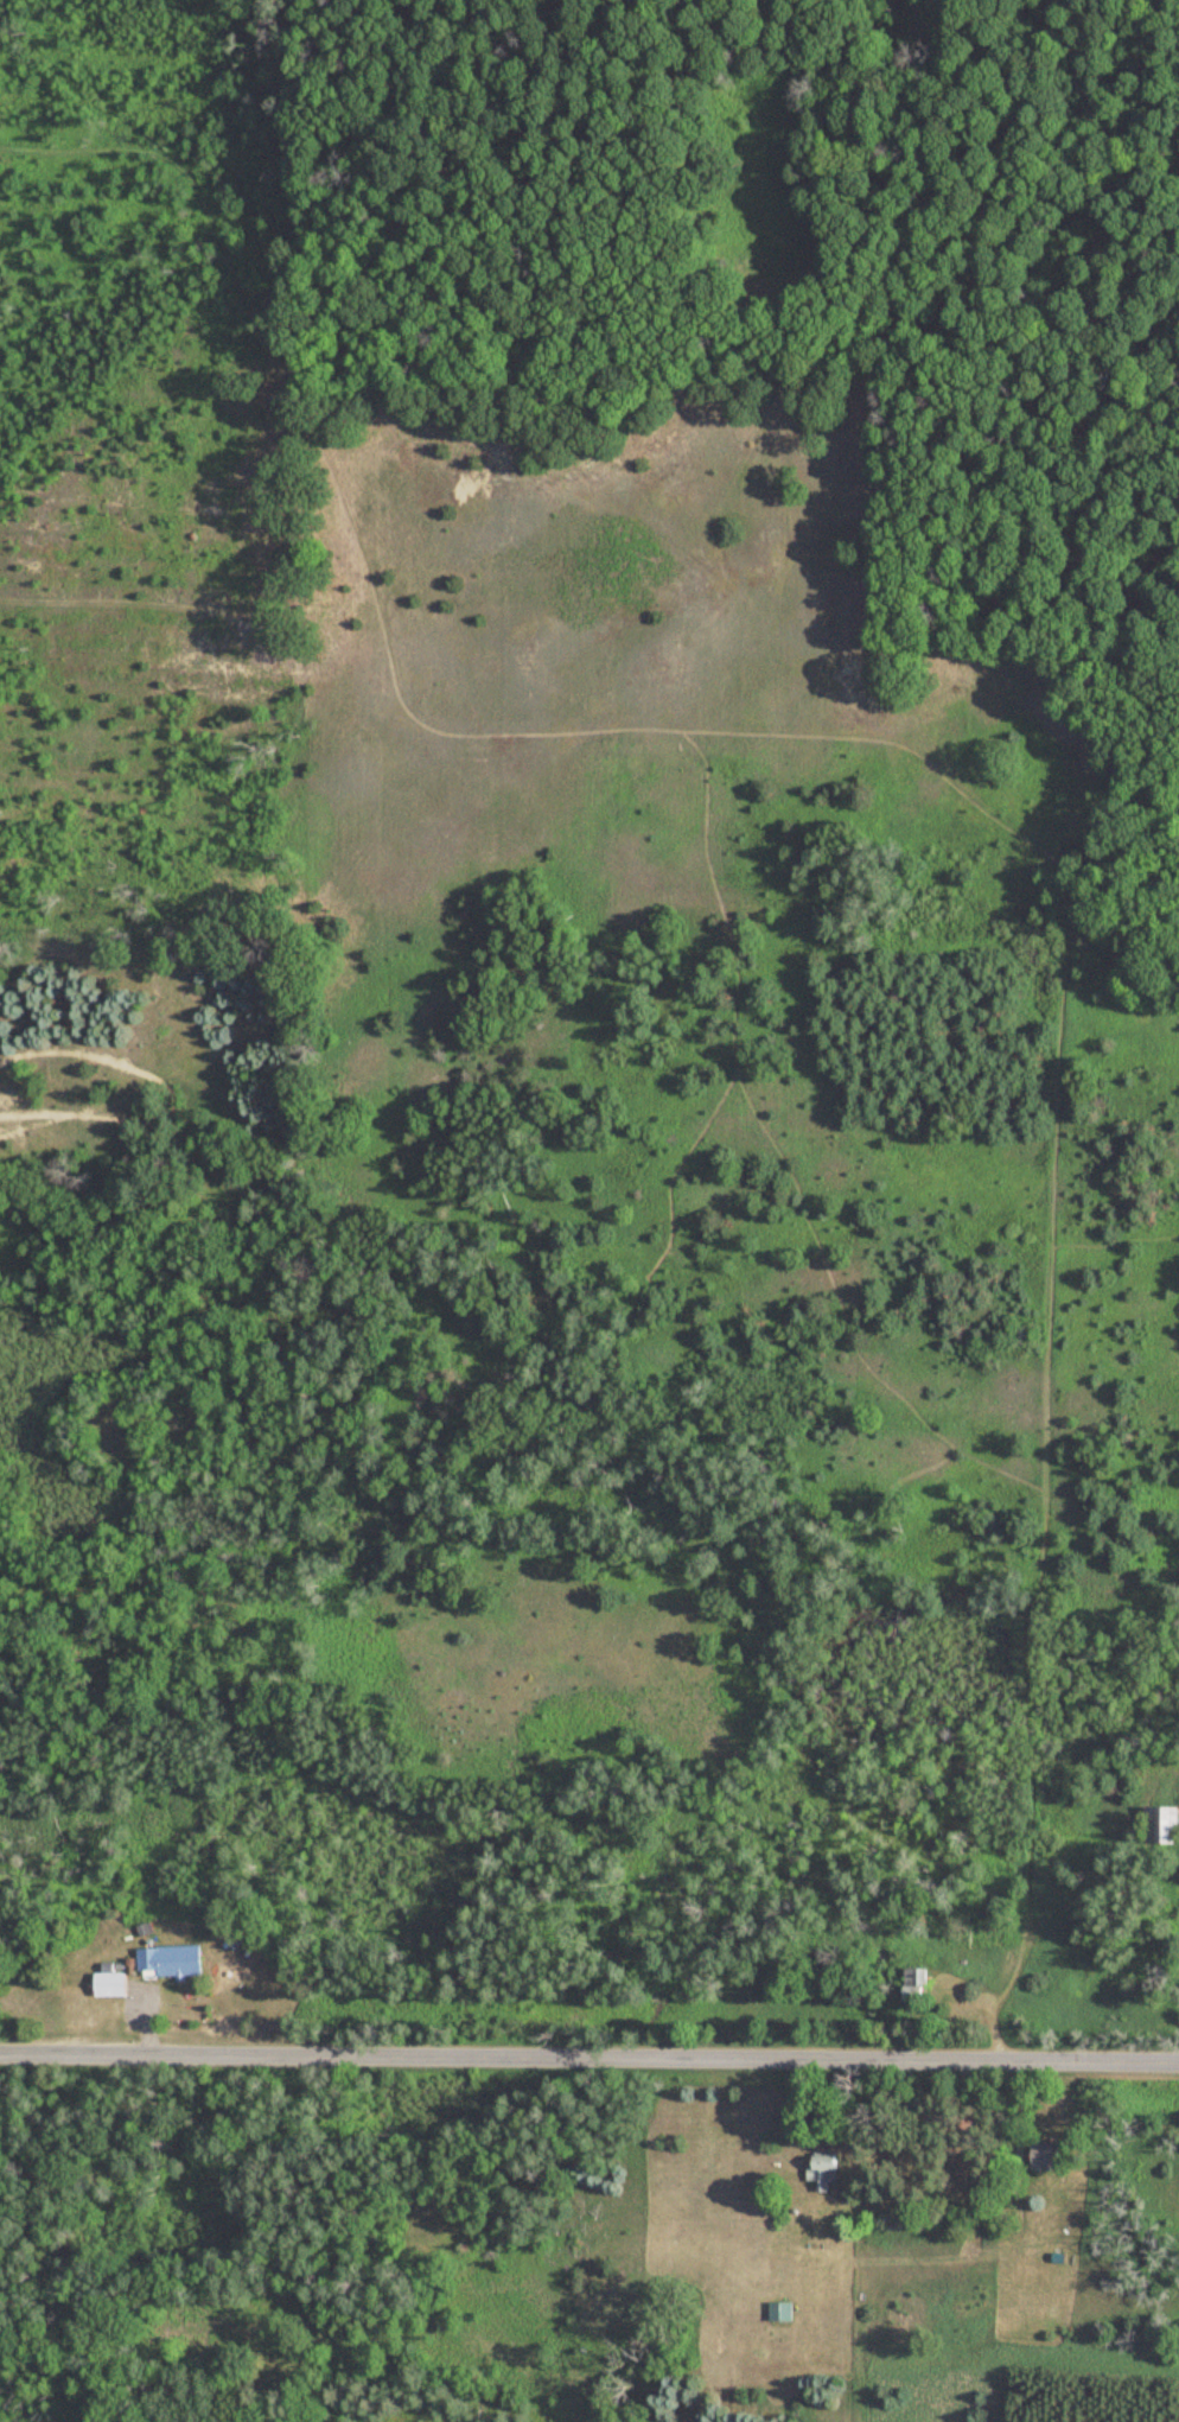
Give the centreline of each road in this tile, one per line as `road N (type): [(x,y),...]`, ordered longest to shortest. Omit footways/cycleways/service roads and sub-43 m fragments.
road 1 (residential): [(1178,2062),(0,2055)]

